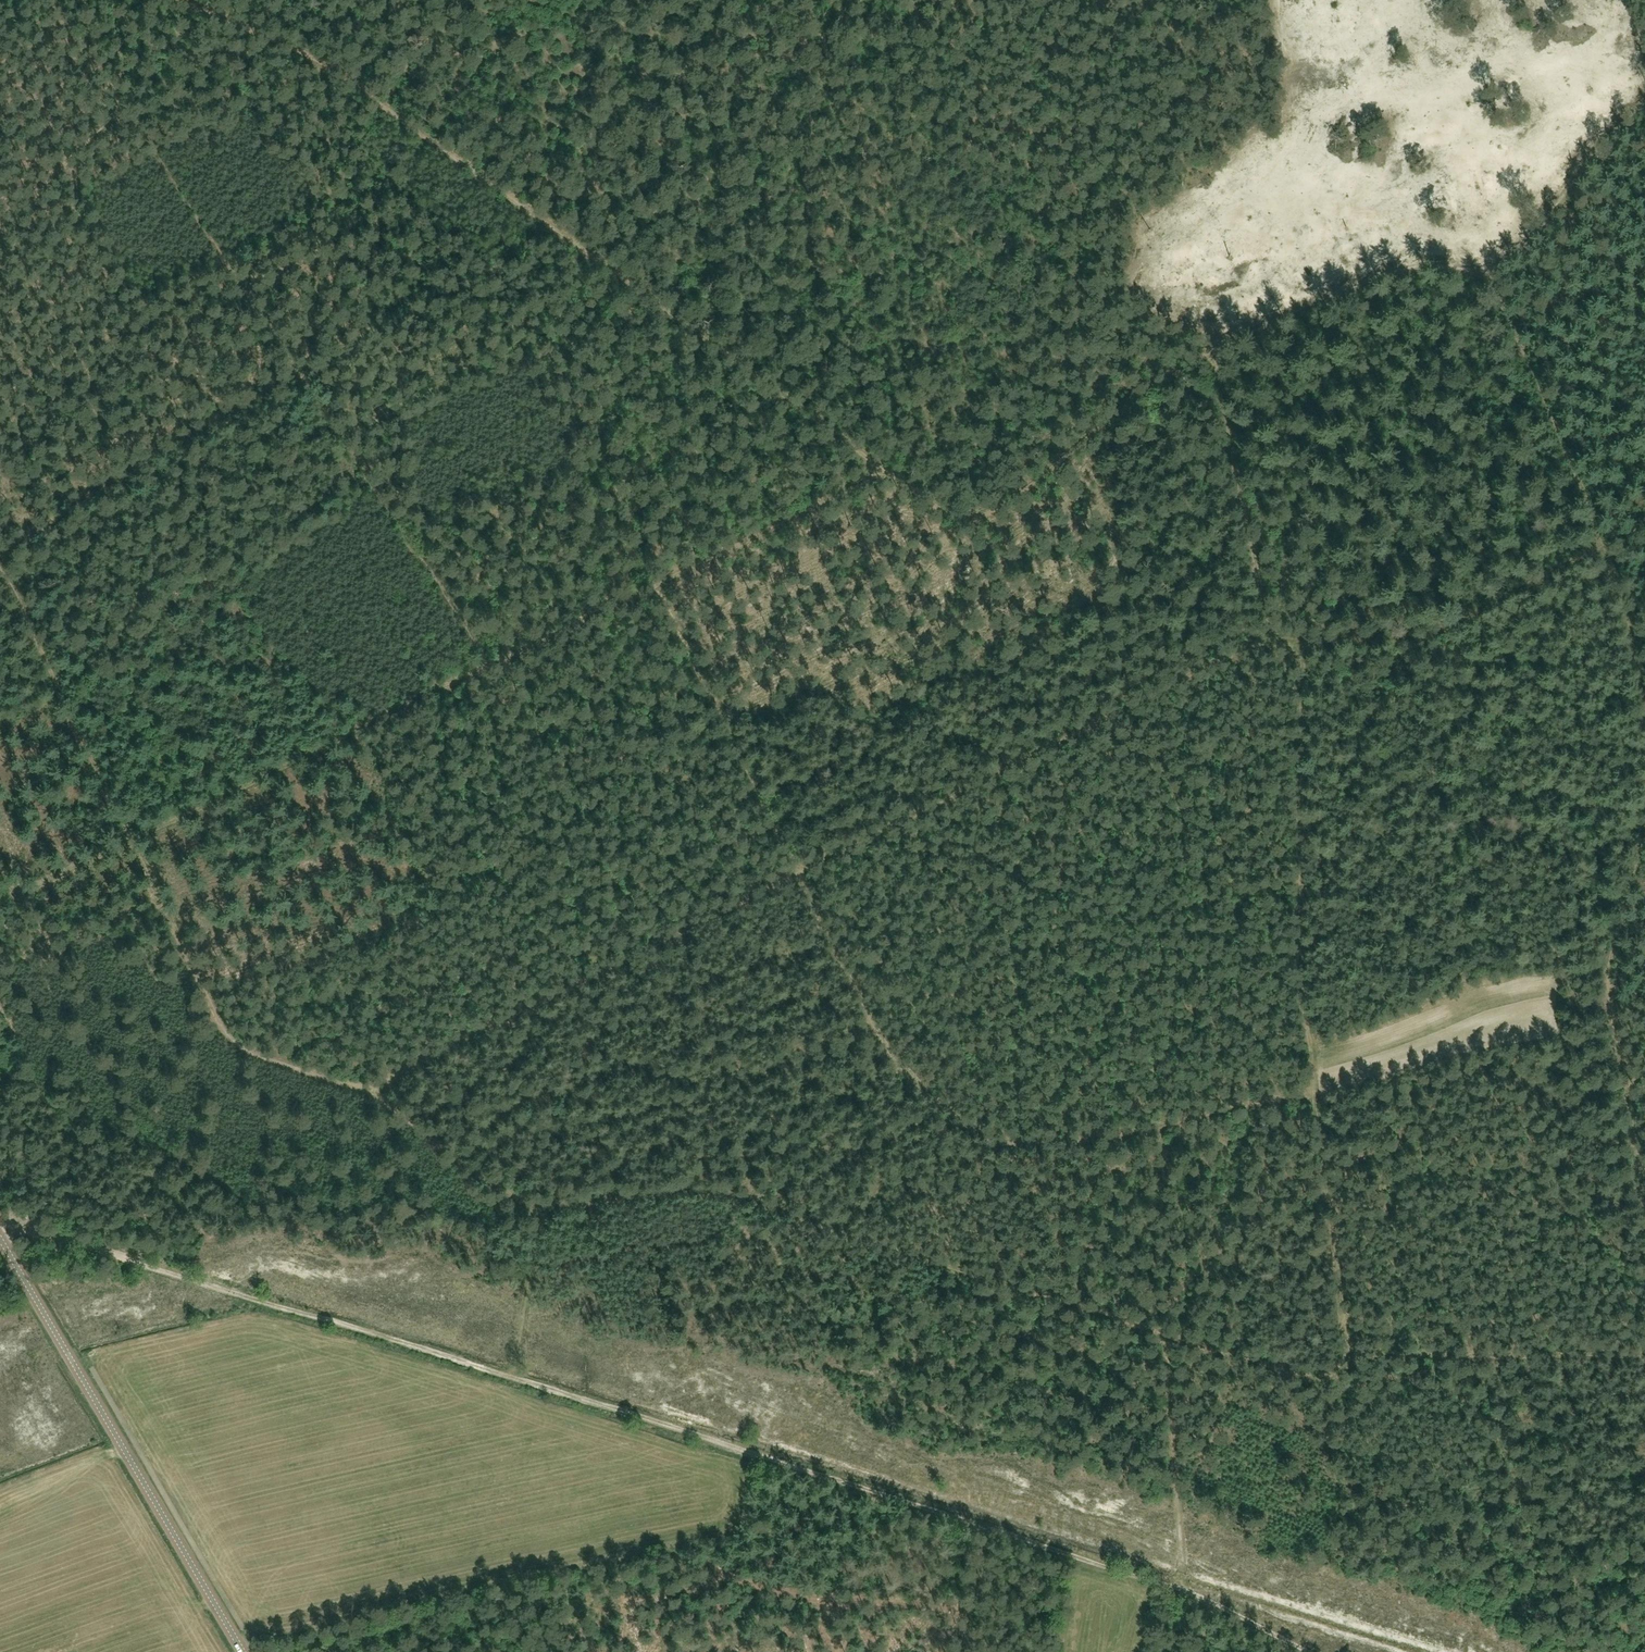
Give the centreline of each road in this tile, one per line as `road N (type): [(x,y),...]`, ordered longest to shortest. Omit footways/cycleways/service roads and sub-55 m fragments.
road 1 (track): [(1644,102),(1618,114),(1500,256),(1480,268),(1365,288),(1265,330),(1109,422),(984,512),(955,515),(373,96),(283,40),(194,0)]
road 2 (track): [(1311,1651),(1179,1587),(0,1216)]
road 3 (track): [(534,1217),(665,1193),(718,1195),(1266,1365),(1325,1374),(1434,1354),(1644,1353)]
road 4 (track): [(799,874),(1272,628),(1391,640),(1435,630),(1644,512)]
road 5 (track): [(885,465),(134,838)]
road 6 (track): [(53,0),(298,369),(0,547)]
road 7 (track): [(508,1376),(534,1217),(521,1198),(439,1146),(391,1091),(235,1038),(134,838)]
road 8 (track): [(1298,633),(1299,1021),(1337,1244),(1347,1372)]
road 9 (track): [(1311,1091),(1197,1116),(1154,1137),(1032,1141),(984,1128),(938,1102),(902,1061),(799,874)]
road 10 (tertiary): [(244,1651),(0,1234)]
road 11 (track): [(384,1089),(799,874)]
road 12 (track): [(1487,264),(1597,538),(1644,702)]
road 13 (track): [(1644,785),(1613,908),(1609,959),(1644,1159)]
road 14 (track): [(134,838),(0,563)]
road 15 (track): [(1211,361),(1272,628)]
road 16 (track): [(1179,1587),(1172,1381),(1146,1362),(1146,1328)]
road 17 (track): [(134,838),(0,904)]

